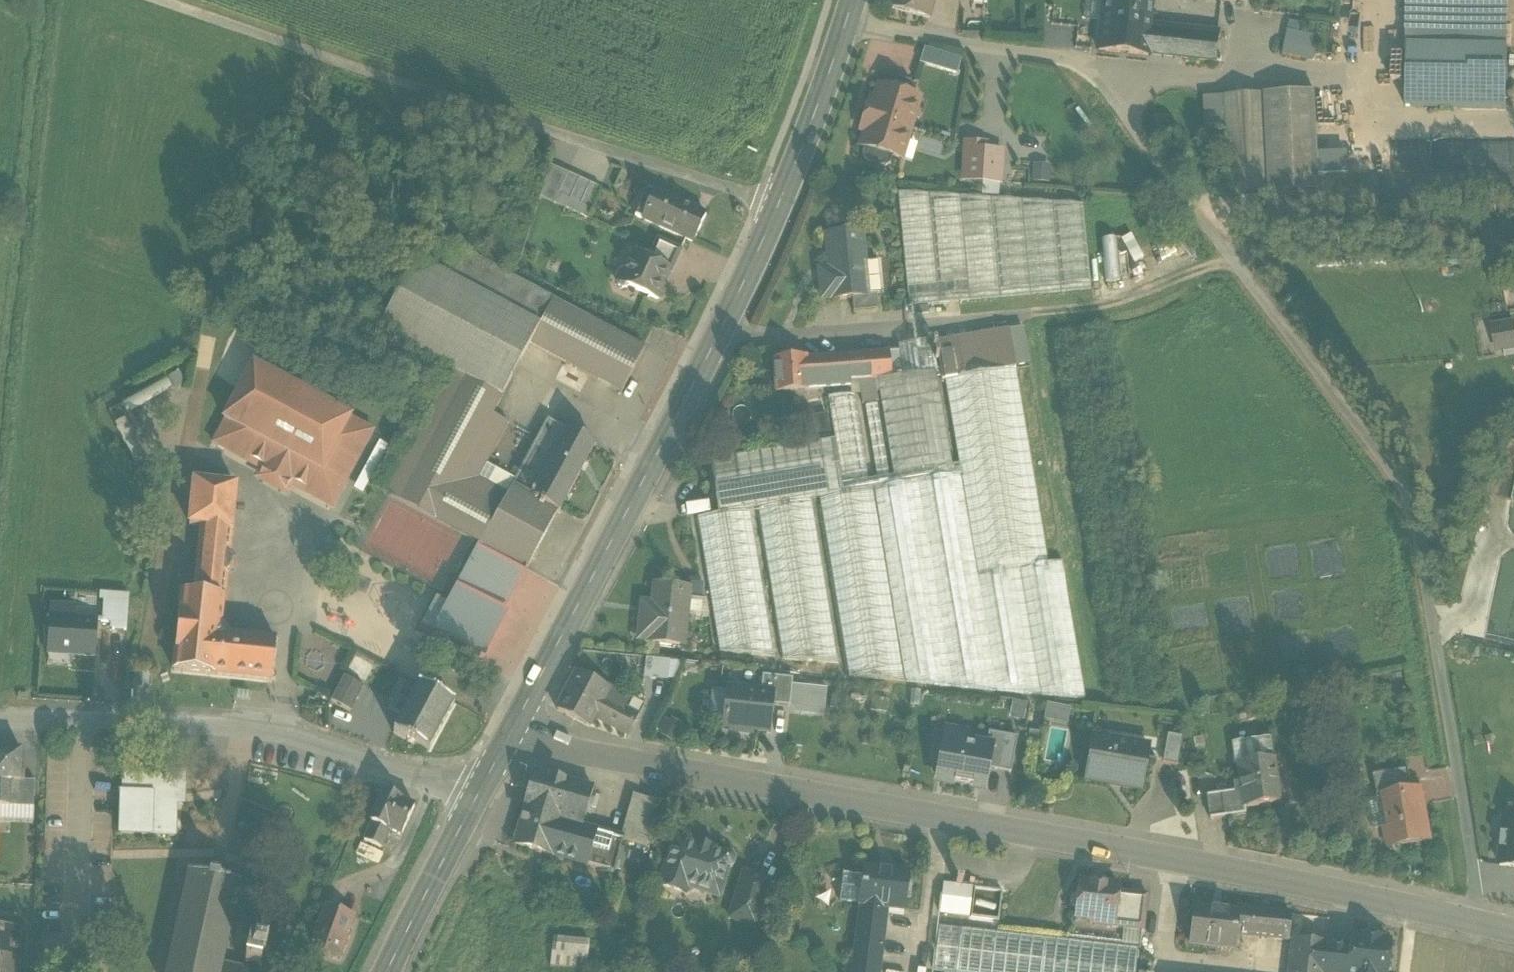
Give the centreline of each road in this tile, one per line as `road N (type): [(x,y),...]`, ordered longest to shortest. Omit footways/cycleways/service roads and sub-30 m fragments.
road 1 (tertiary): [(1473,929),(980,824),(510,737)]
road 2 (residential): [(1473,929),(1478,902),(1409,493),(1234,260)]
road 3 (track): [(776,208),(166,0)]
road 4 (unclassified): [(1234,260),(1112,309),(717,337)]
road 5 (residential): [(1234,260),(1099,65),(849,27)]
road 6 (residential): [(480,791),(242,728),(0,718)]
road 7 (secondary): [(510,737),(717,337)]
road 8 (secondary): [(717,337),(849,27)]
road 9 (secondary): [(390,971),(480,791)]

